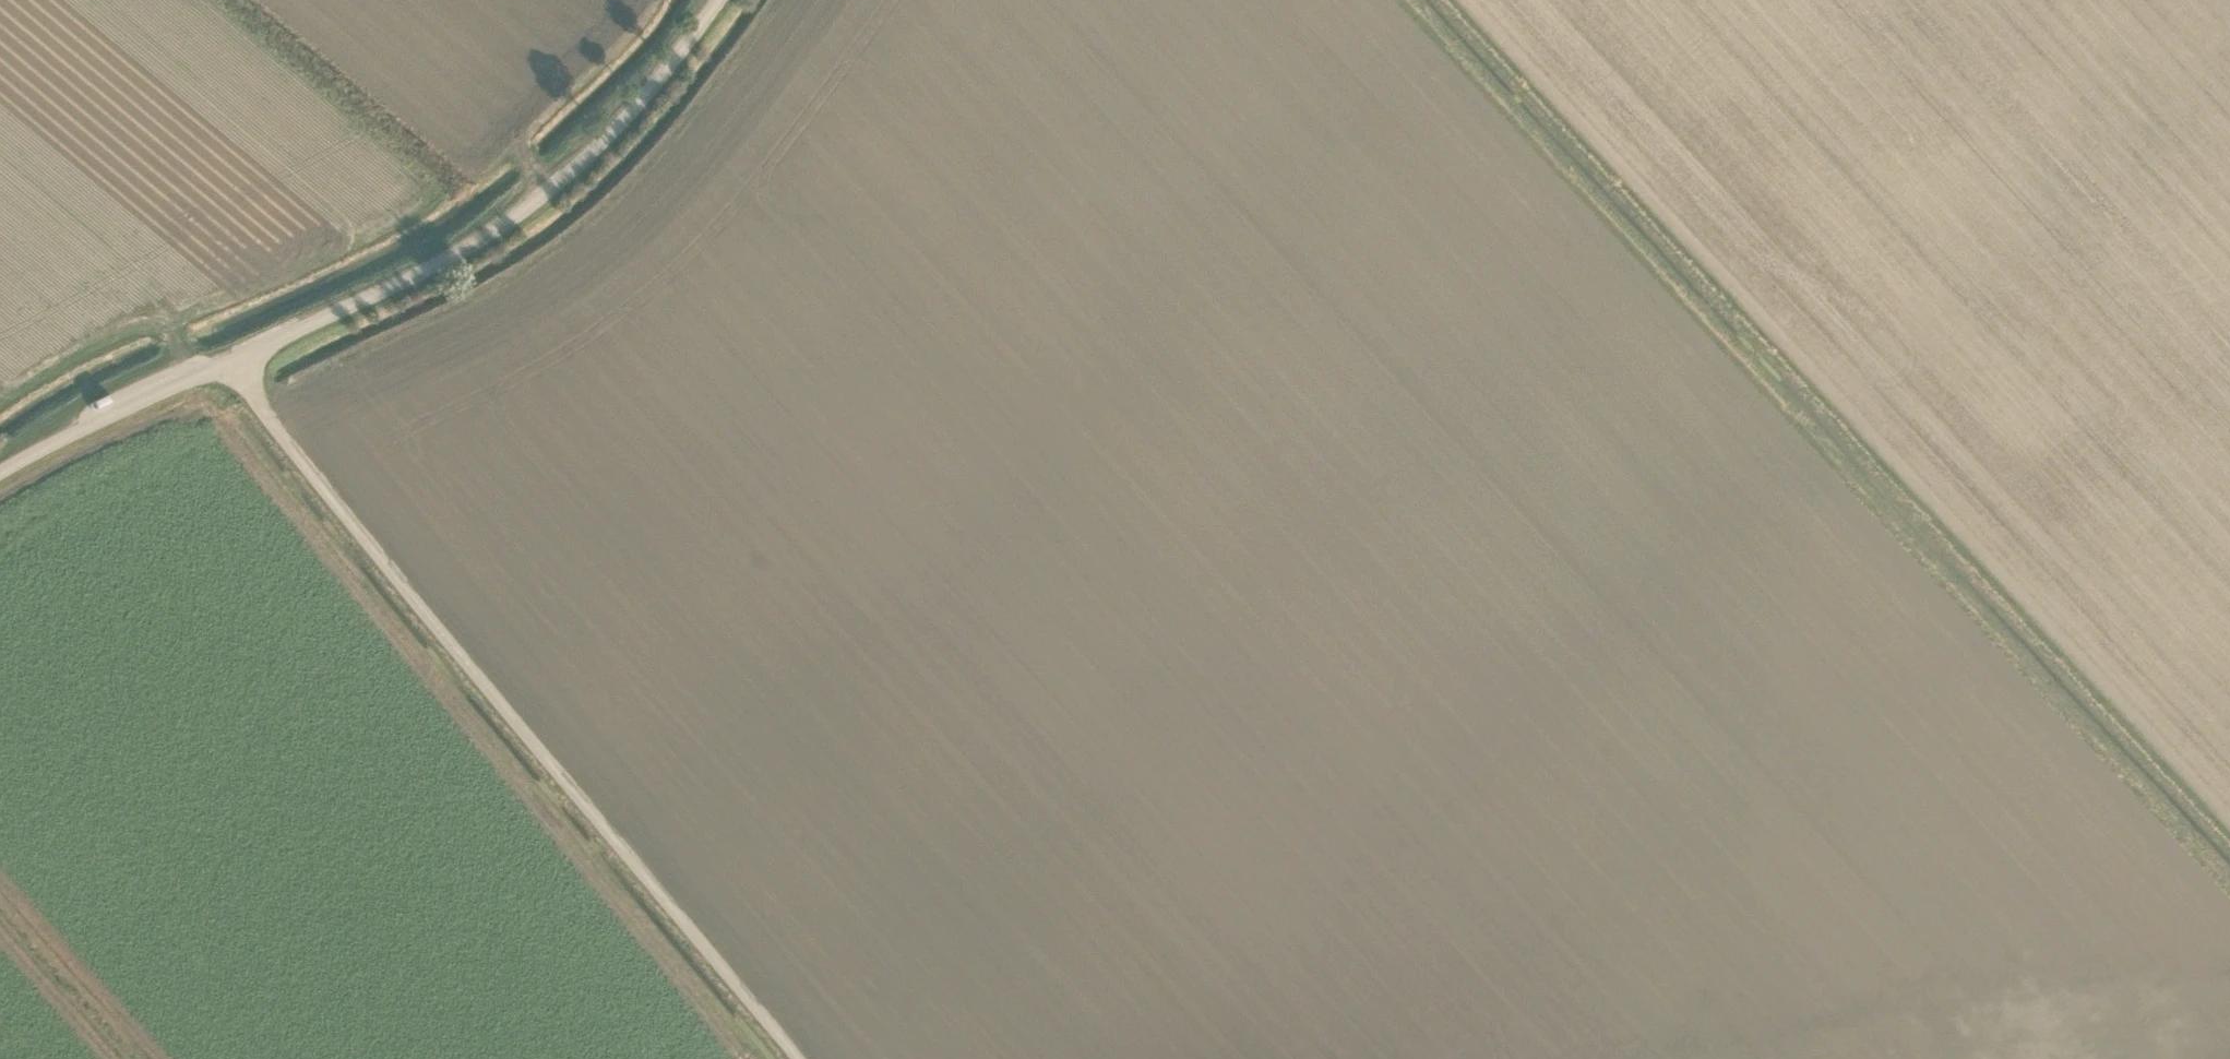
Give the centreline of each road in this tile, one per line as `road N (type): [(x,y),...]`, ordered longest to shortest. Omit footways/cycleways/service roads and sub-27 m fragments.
road 1 (tertiary): [(0,473),(81,427),(542,211),(623,147),(730,0)]

